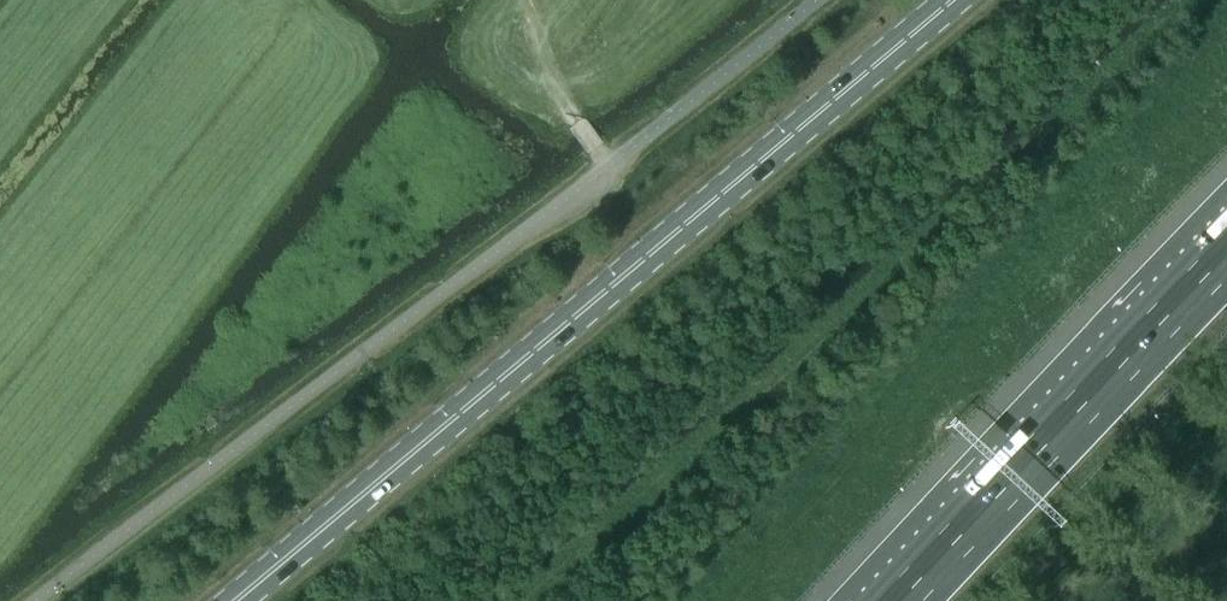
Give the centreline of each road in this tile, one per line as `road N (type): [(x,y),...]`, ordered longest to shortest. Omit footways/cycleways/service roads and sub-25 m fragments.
road 1 (primary): [(952,0),(235,600)]
road 2 (motorway): [(1226,253),(900,600)]
road 3 (track): [(521,0),(537,49),(578,120)]

